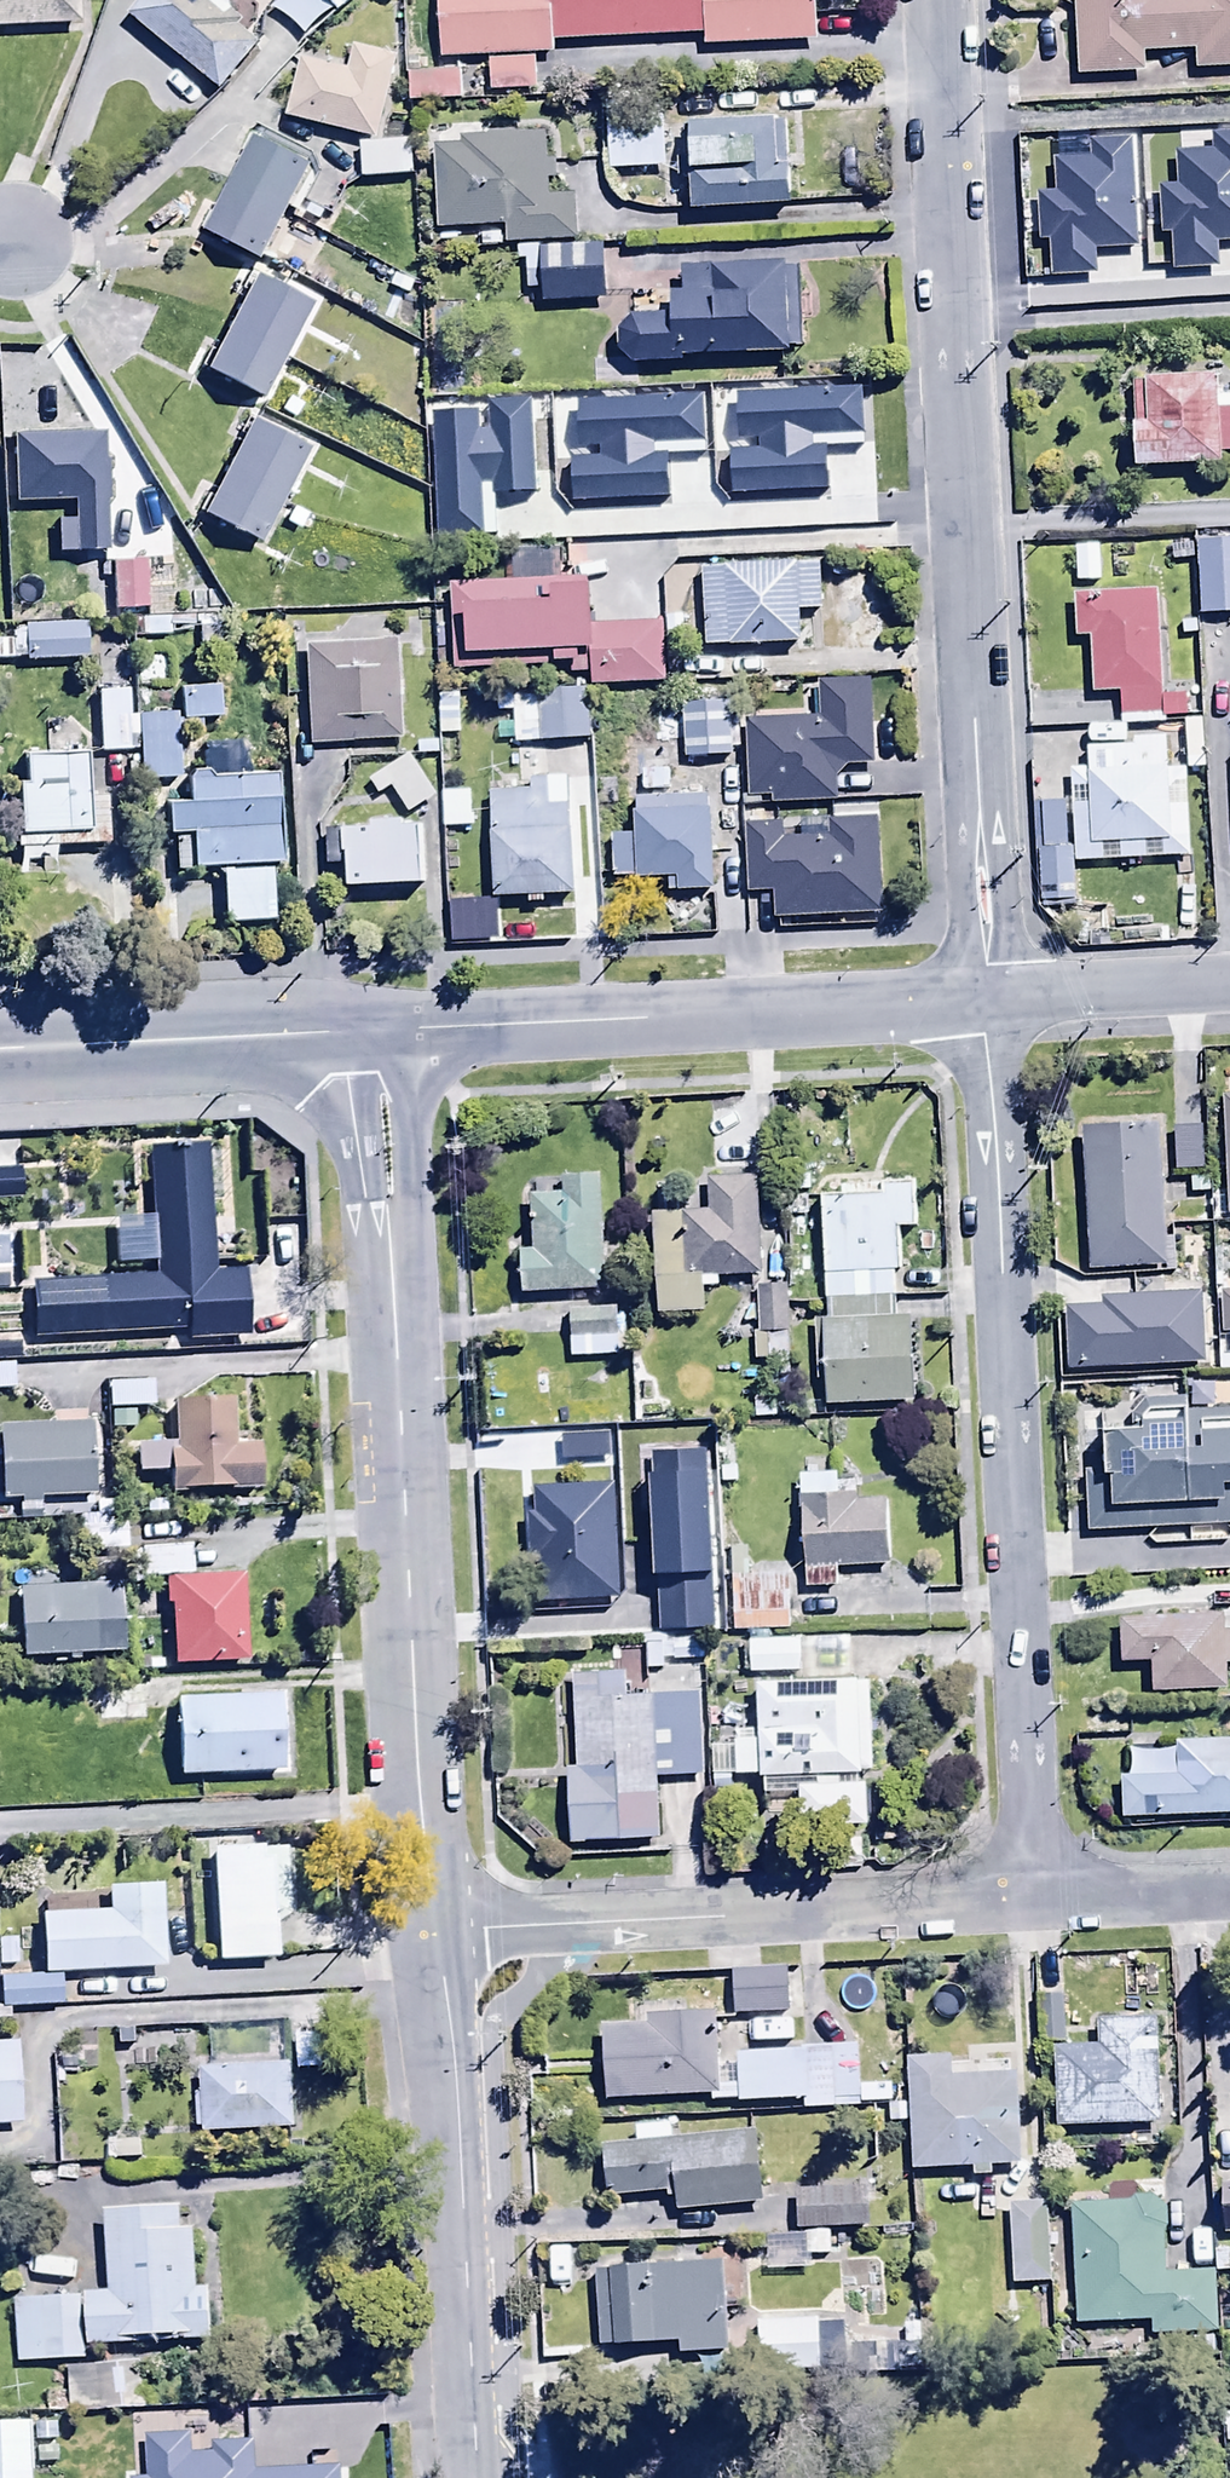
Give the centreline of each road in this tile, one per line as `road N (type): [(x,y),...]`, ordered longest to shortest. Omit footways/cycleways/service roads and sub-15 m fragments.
road 1 (residential): [(938,0),(987,990)]
road 2 (residential): [(987,990),(1041,1907)]
road 3 (tertiary): [(376,1023),(431,1936)]
road 4 (unclassified): [(987,990),(376,1023)]
road 5 (residential): [(431,1936),(1041,1907)]
road 6 (tertiary): [(431,1936),(457,2135),(474,2477)]
road 7 (tertiary): [(376,1023),(0,1049)]
road 8 (unclassified): [(1229,978),(987,990)]
road 9 (residential): [(1041,1907),(1229,1896)]

